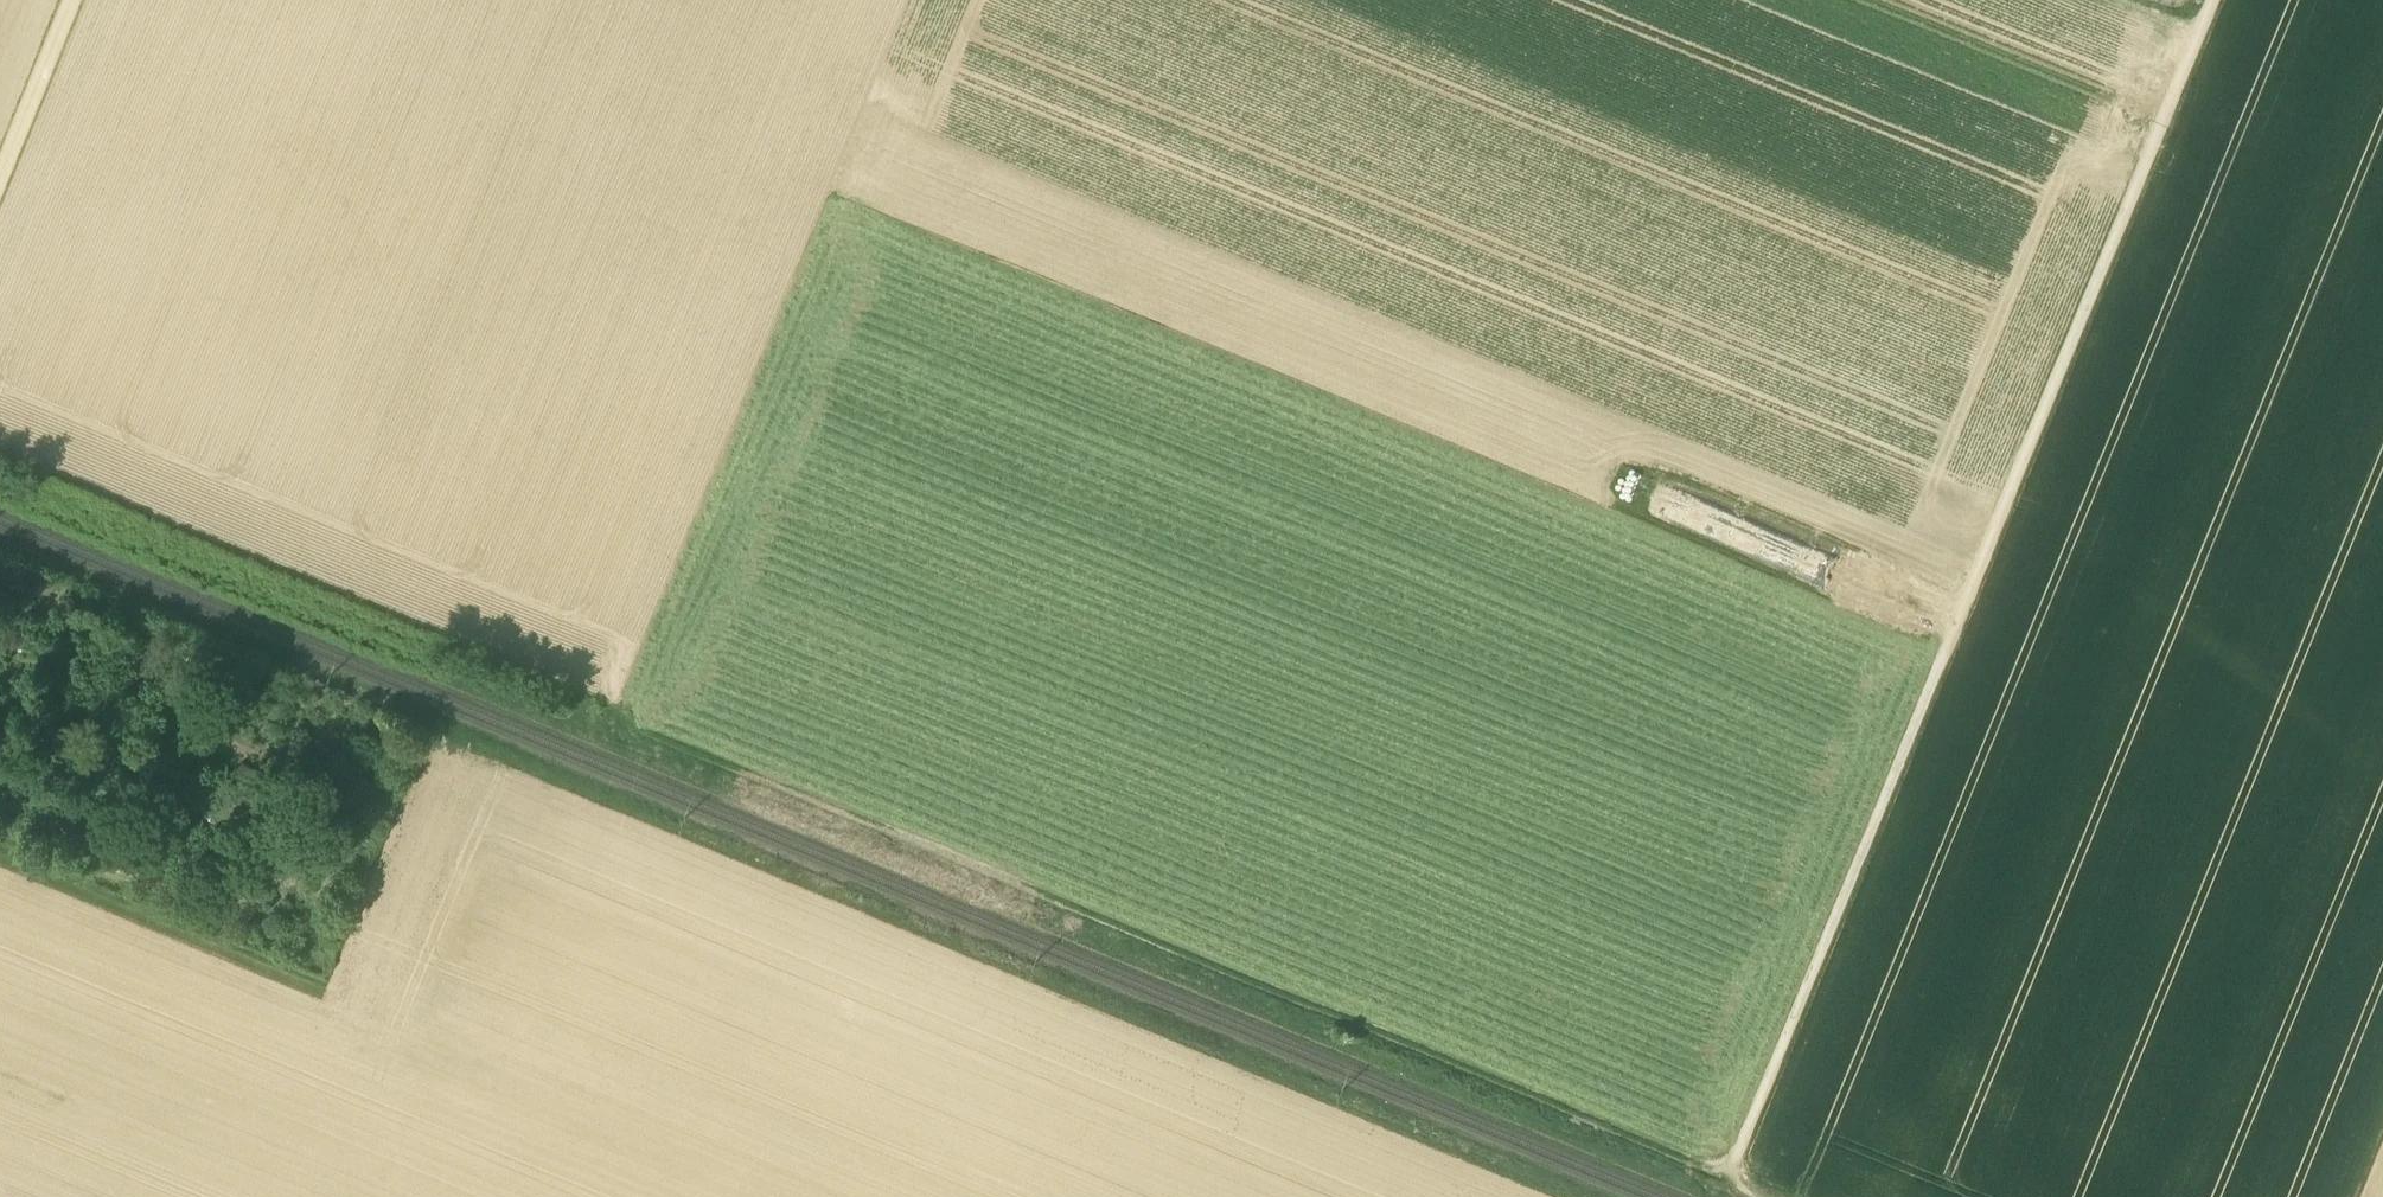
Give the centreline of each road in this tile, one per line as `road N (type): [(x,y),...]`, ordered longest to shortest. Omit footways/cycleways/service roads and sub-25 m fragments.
road 1 (track): [(2210,0),(1731,1169),(1799,1196)]
road 2 (unclassified): [(0,174),(72,0)]

